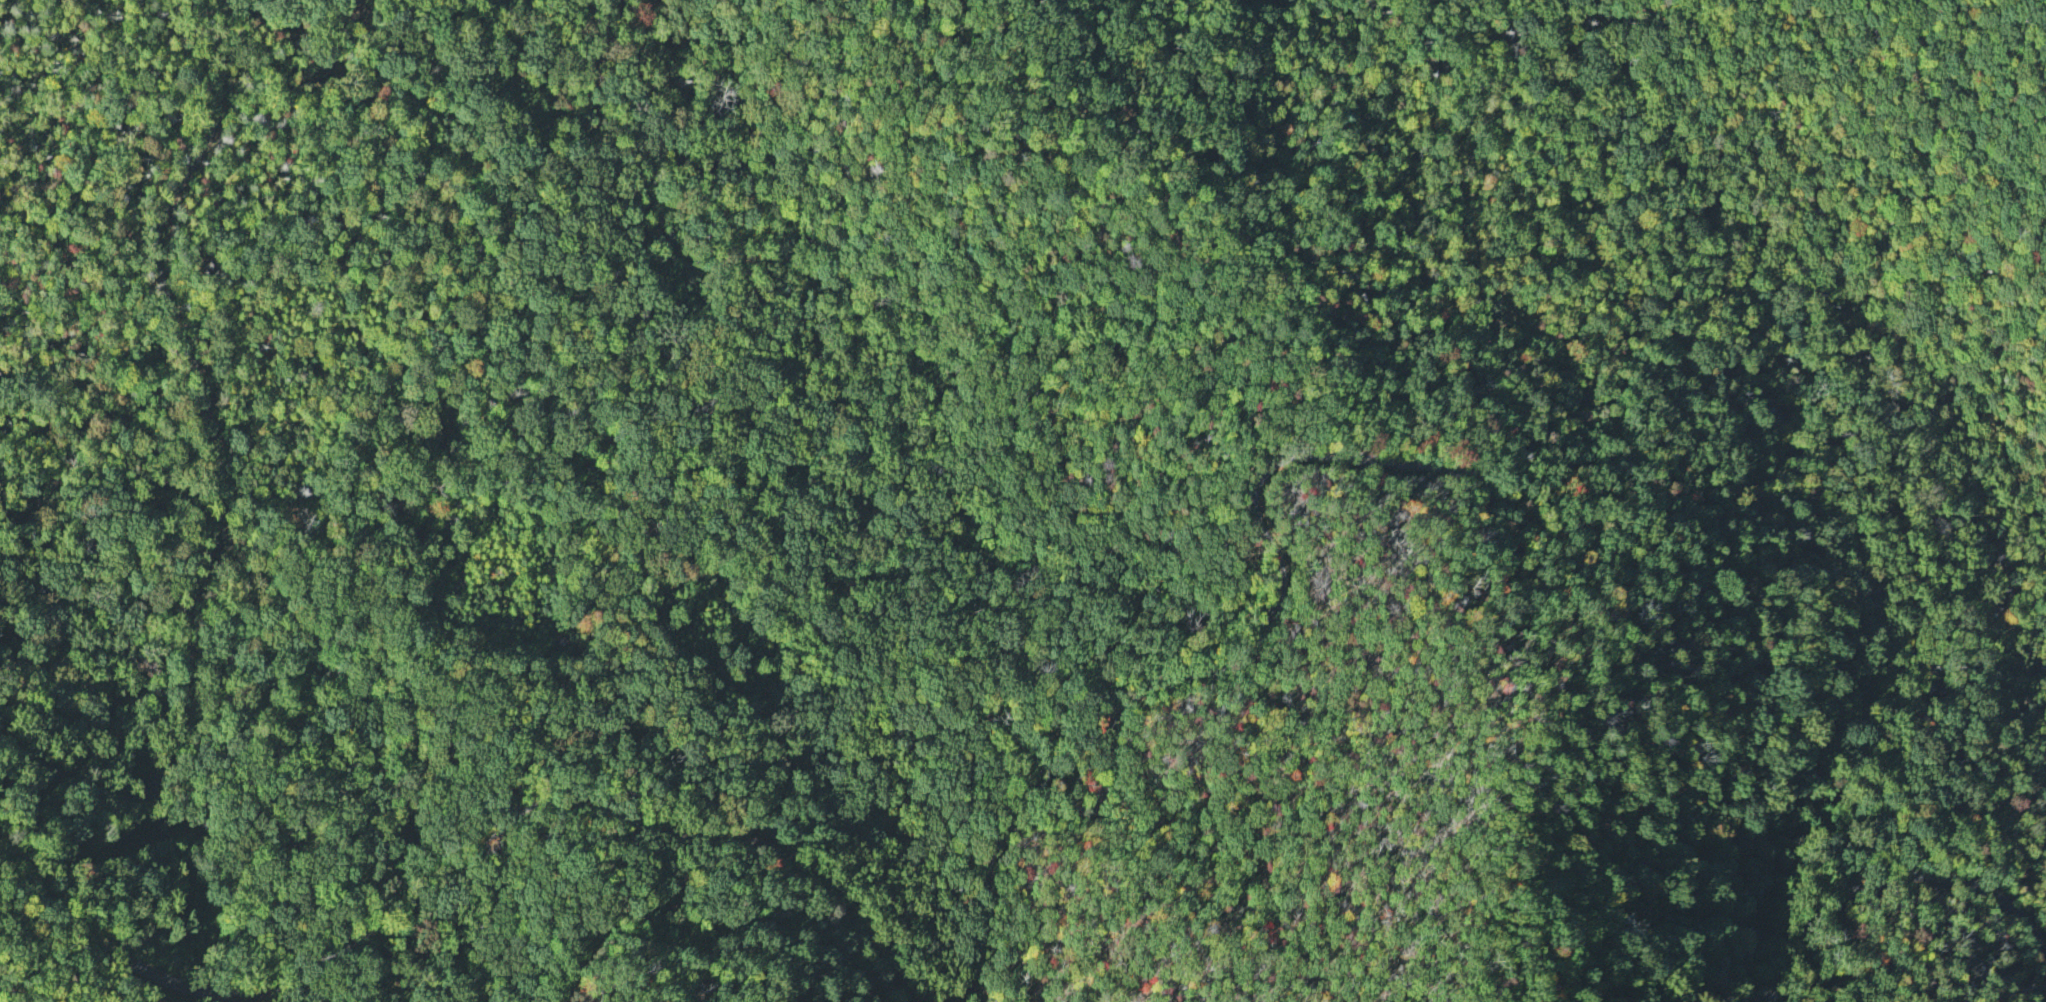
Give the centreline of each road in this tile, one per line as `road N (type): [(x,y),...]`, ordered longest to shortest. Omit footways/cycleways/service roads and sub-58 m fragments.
road 1 (secondary): [(2045,958),(2000,896),(1937,873),(1867,885),(1788,931),(1765,936),(1750,929),(1730,891),(1725,835),(1758,669),(1720,603),(1628,538),(1541,523),(1455,467),(1321,451),(1275,460),(1253,488),(1255,516),(1283,579),(1270,626),(1242,661),(1169,676),(1123,701),(1104,745),(1109,783),(1091,811),(1023,818),(1006,832),(992,850),(967,972),(951,1001)]
road 2 (secondary): [(913,1001),(833,903),(768,844),(675,838),(567,797),(508,814),(495,834),(485,909),(465,943),(427,955),(352,944),(333,949),(295,985),(248,996),(187,986),(116,953),(0,837)]
road 3 (secondary): [(0,740),(122,803),(151,802),(177,758),(214,472),(203,400),(165,294),(153,218),(211,122),(225,0)]

